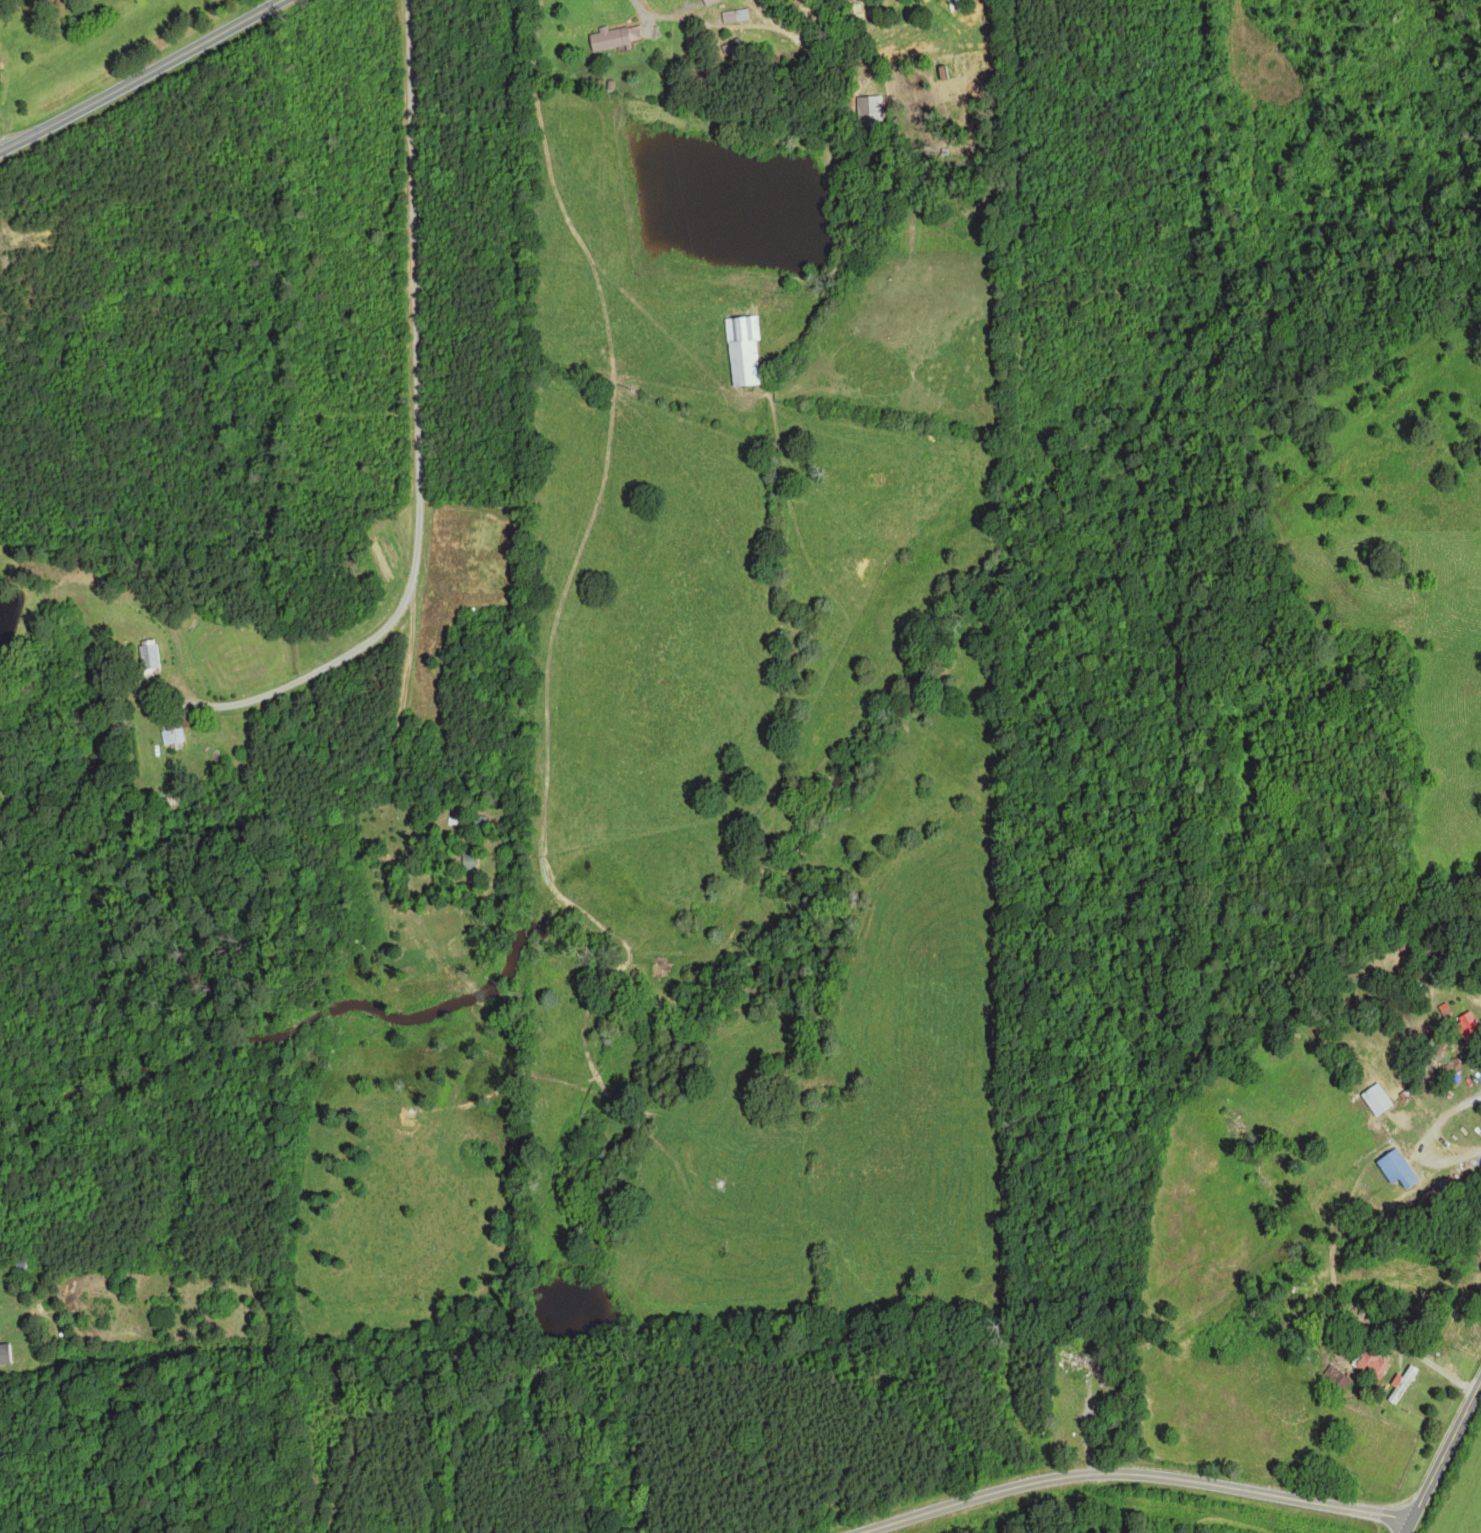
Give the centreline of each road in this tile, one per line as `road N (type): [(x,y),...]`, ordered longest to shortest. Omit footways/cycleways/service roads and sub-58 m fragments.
road 1 (residential): [(856,1532),(1029,1480),(1095,1470),(1413,1519)]
road 2 (residential): [(0,152),(284,0)]
road 3 (residential): [(1406,1532),(1480,1383)]

